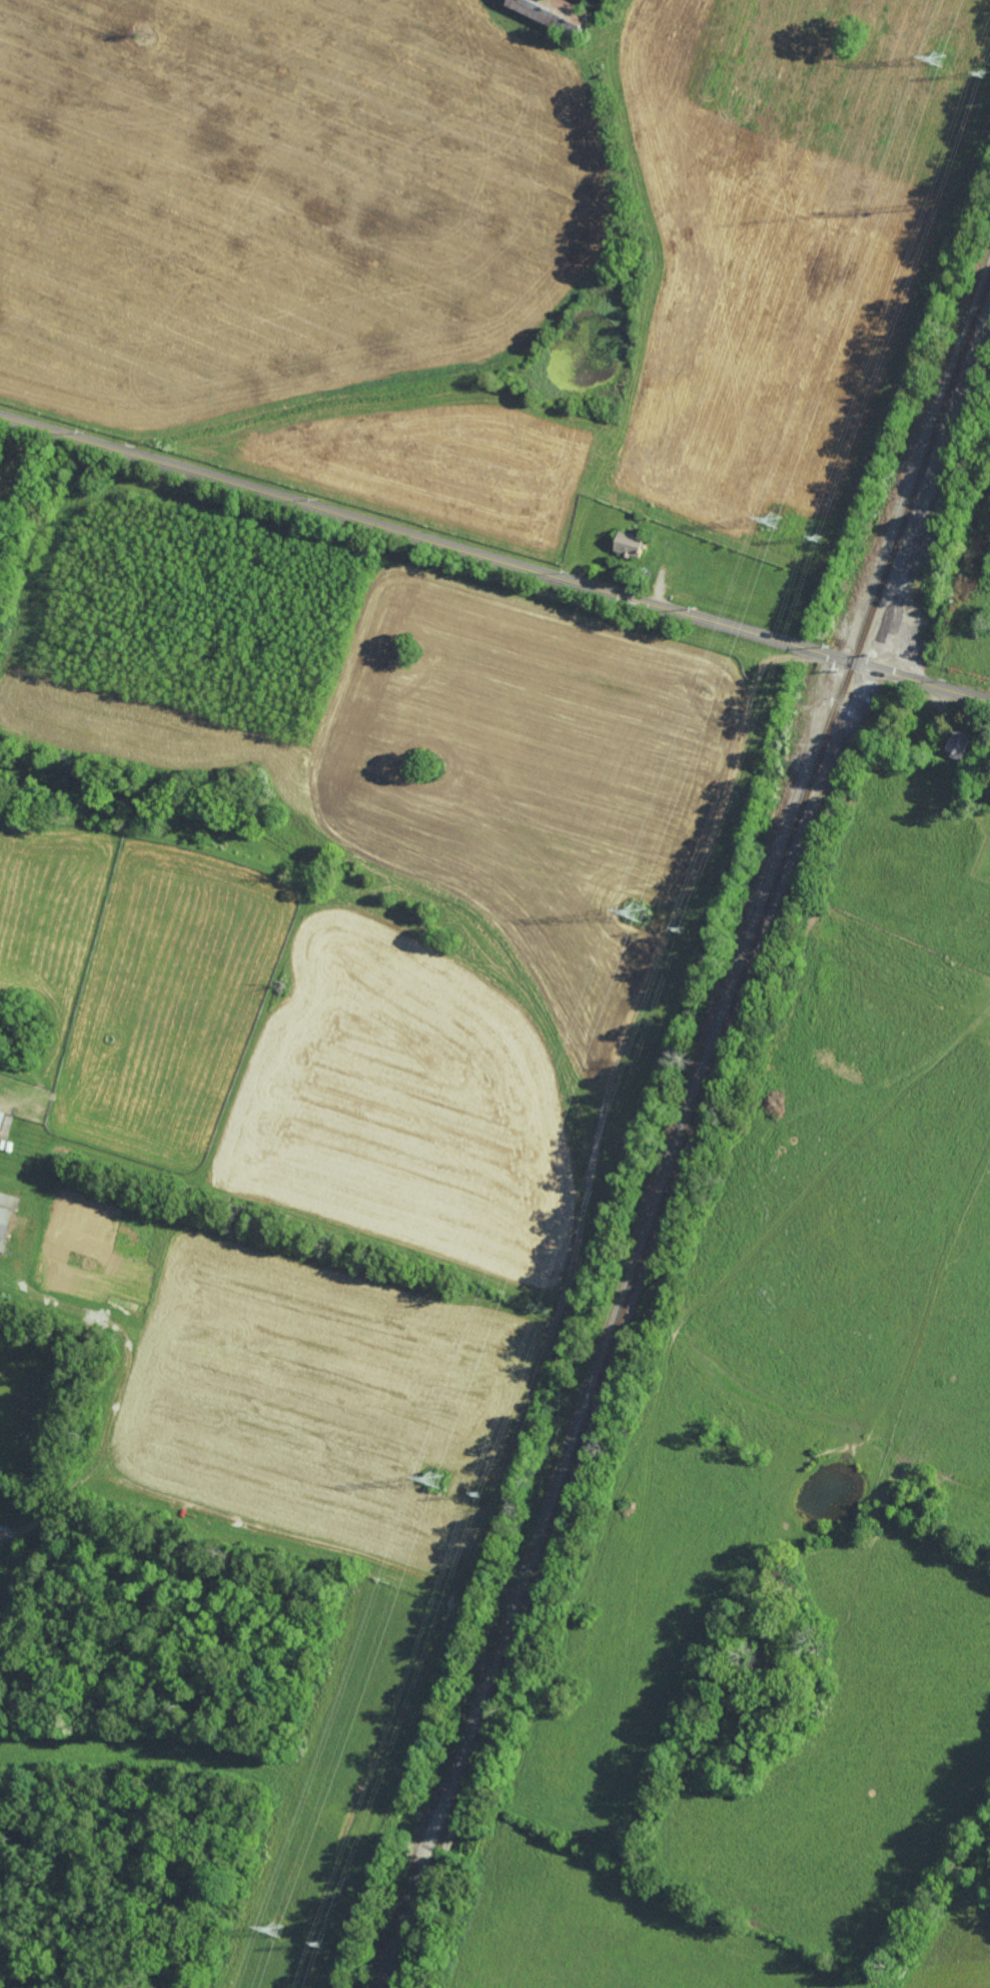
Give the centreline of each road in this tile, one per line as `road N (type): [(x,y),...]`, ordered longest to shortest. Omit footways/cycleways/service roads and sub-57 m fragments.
road 1 (secondary): [(0,417),(989,703)]

